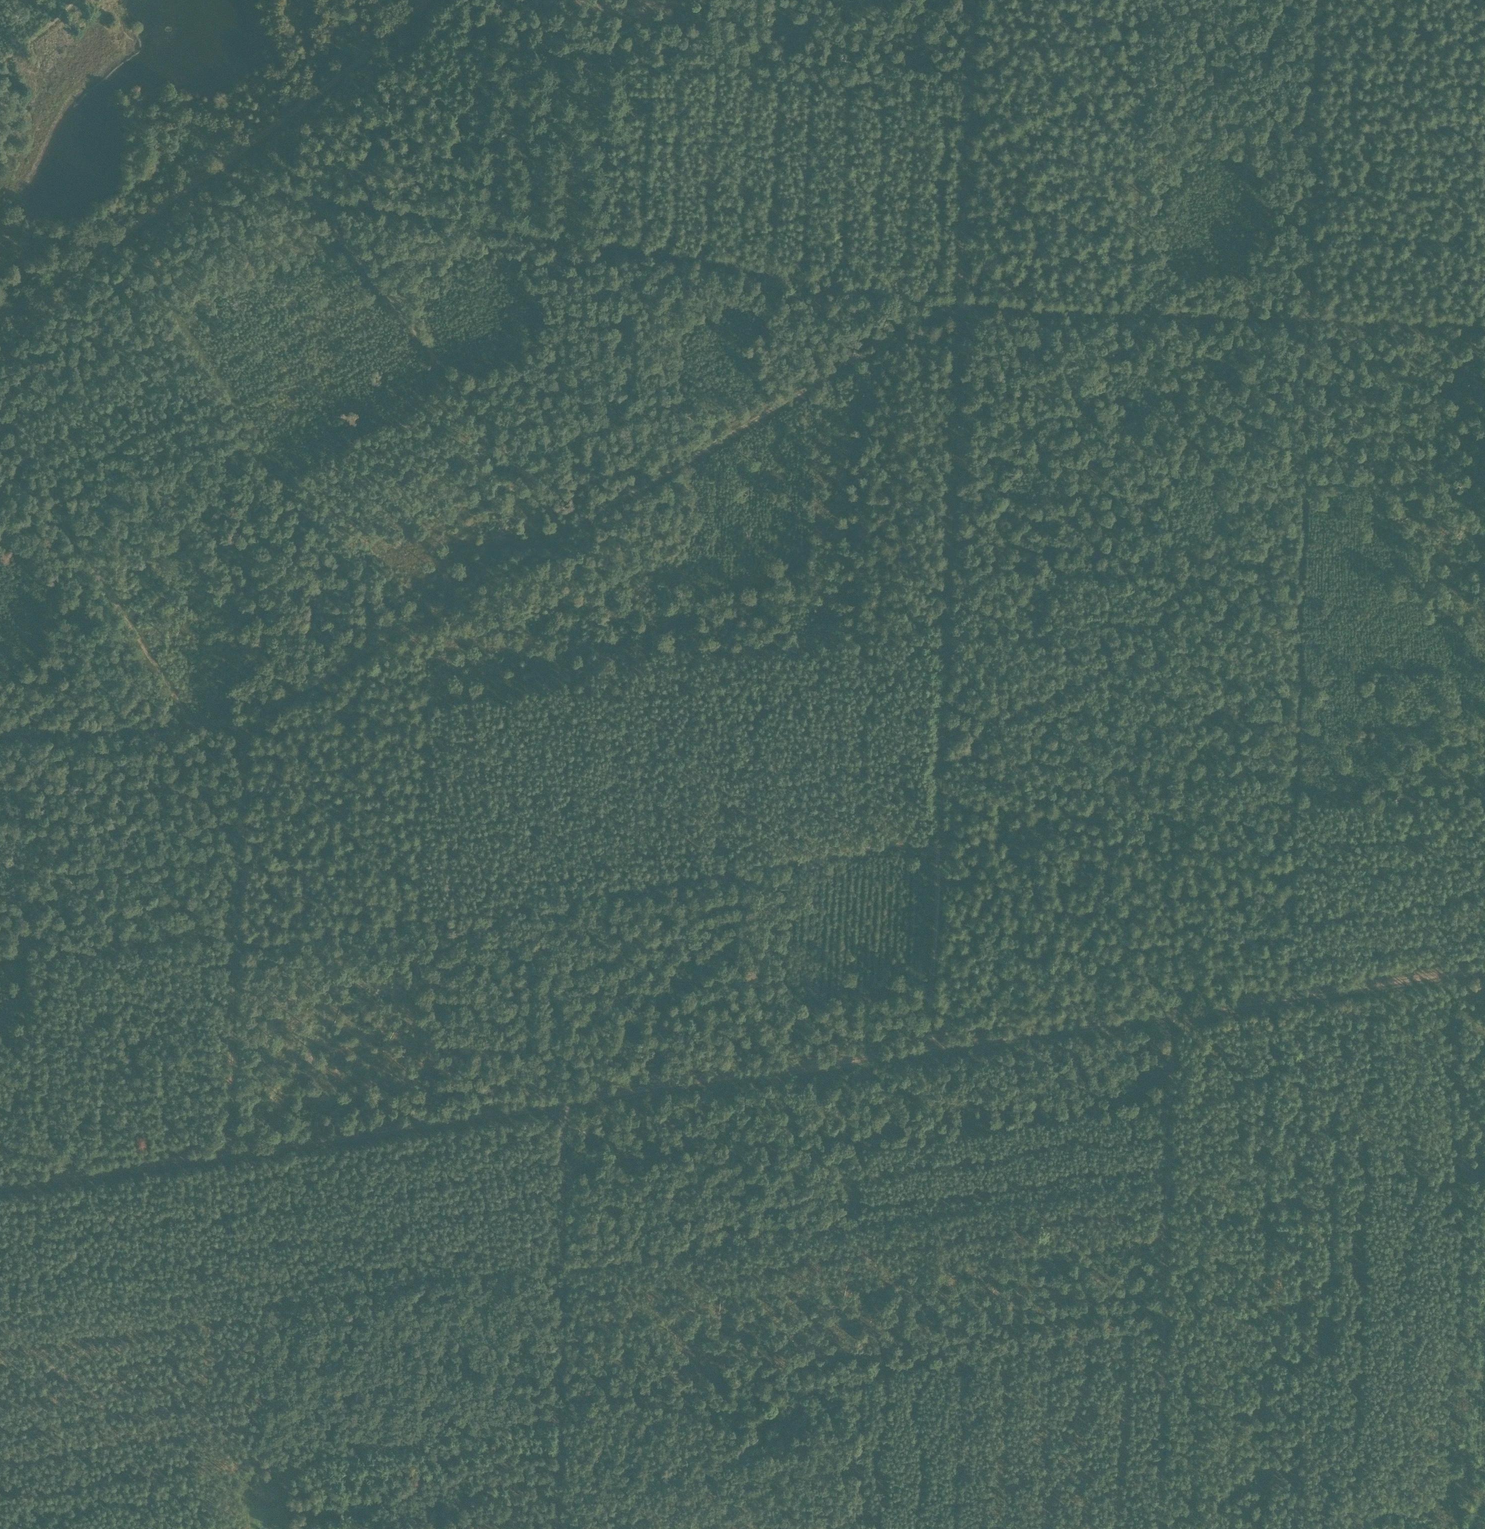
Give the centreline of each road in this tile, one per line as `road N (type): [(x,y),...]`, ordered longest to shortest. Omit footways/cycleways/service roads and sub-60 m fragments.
road 1 (track): [(933,1049),(0,1186)]
road 2 (track): [(312,199),(566,526),(959,307)]
road 3 (track): [(959,307),(932,1036)]
road 4 (track): [(959,307),(312,199)]
road 5 (track): [(565,1101),(557,1528)]
road 6 (track): [(1484,970),(1170,1014)]
road 7 (track): [(1163,1322),(1170,1014)]
road 8 (track): [(972,0),(959,307)]
road 9 (track): [(0,321),(208,178)]
road 10 (track): [(1170,1014),(933,1049)]
road 11 (track): [(208,178),(374,49)]
road 12 (track): [(1163,1322),(1158,1528)]

